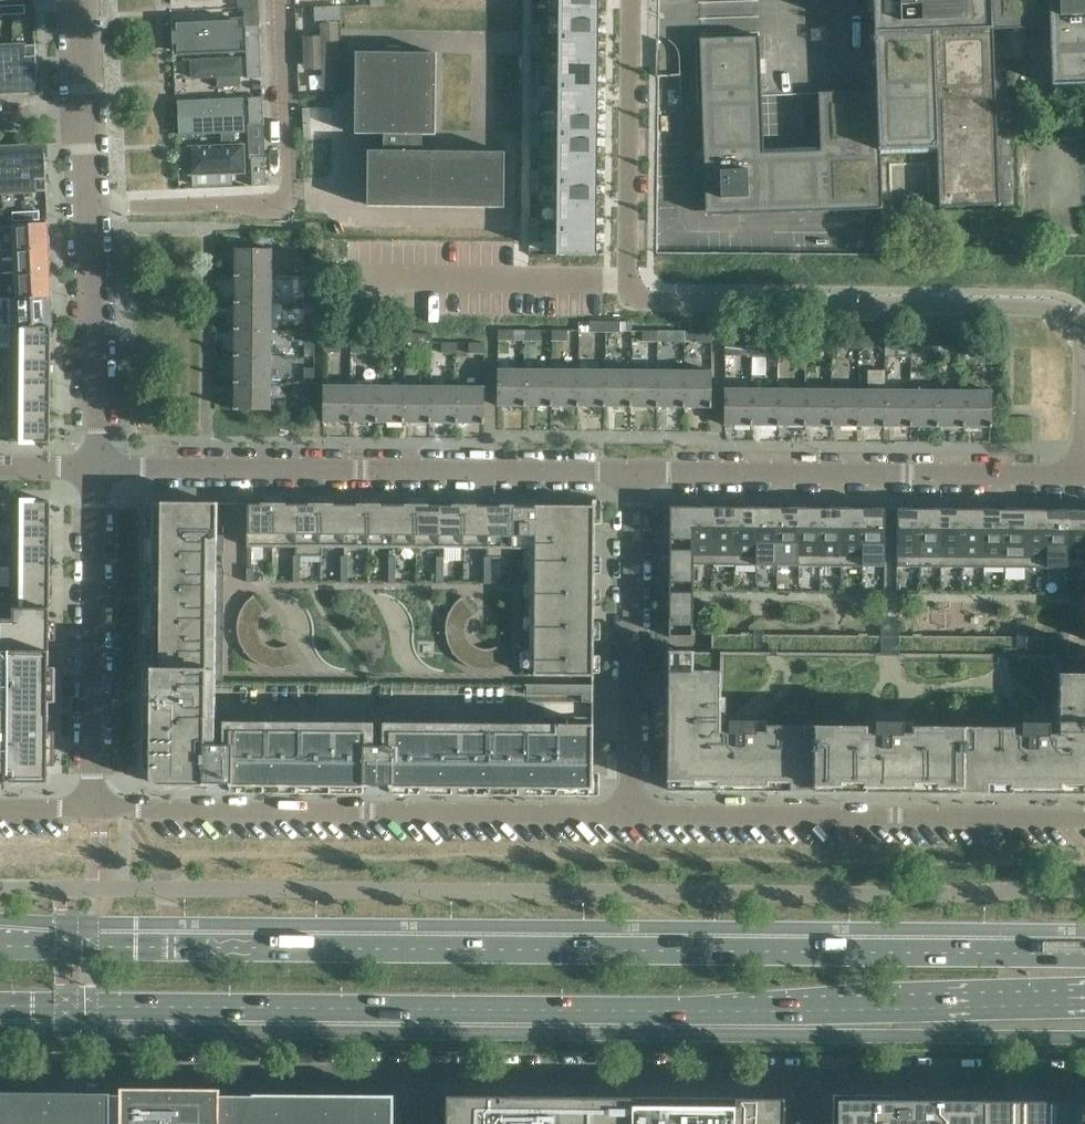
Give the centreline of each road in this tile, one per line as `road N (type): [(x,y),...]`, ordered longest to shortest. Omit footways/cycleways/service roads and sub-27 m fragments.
road 1 (primary): [(0,1006),(681,1010),(1084,1000)]
road 2 (primary): [(1084,953),(0,941)]
road 3 (residential): [(1081,475),(1082,345),(1066,315),(1046,308),(675,304),(648,302),(636,291),(629,278),(632,9)]
road 4 (residential): [(94,465),(633,471)]
road 5 (residential): [(99,807),(630,812)]
road 6 (residential): [(630,812),(1084,815)]
road 7 (residential): [(633,471),(1081,475)]
road 8 (residential): [(0,1072),(417,1073)]
road 9 (residential): [(88,207),(284,200),(291,183),(282,0)]
road 10 (residential): [(417,1073),(812,1076)]
road 11 (residential): [(94,465),(91,763),(99,807)]
road 12 (residential): [(633,471),(630,812)]
road 13 (residential): [(812,1076),(1084,1079)]
road 14 (residential): [(94,465),(88,207)]
road 15 (residential): [(632,9),(865,6)]

